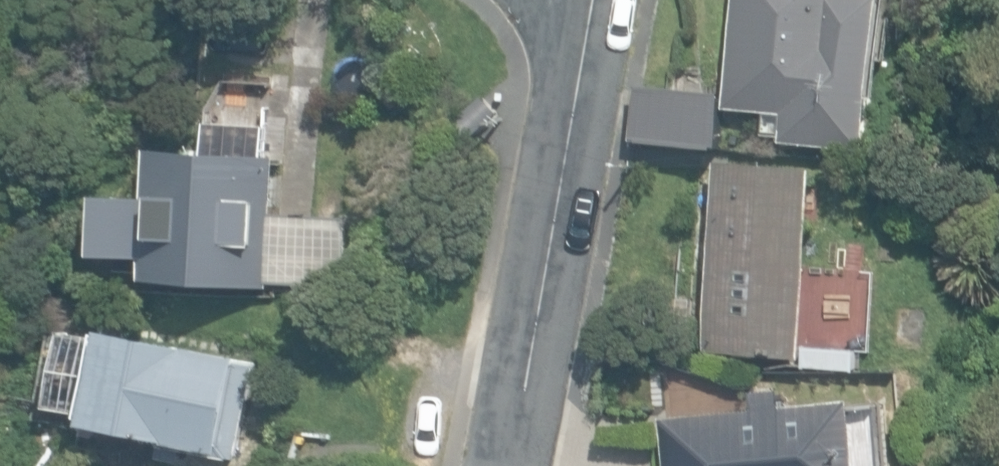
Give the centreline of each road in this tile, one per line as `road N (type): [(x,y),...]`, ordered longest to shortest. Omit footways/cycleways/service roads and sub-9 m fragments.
road 1 (residential): [(603,0),(521,343),(506,465)]

